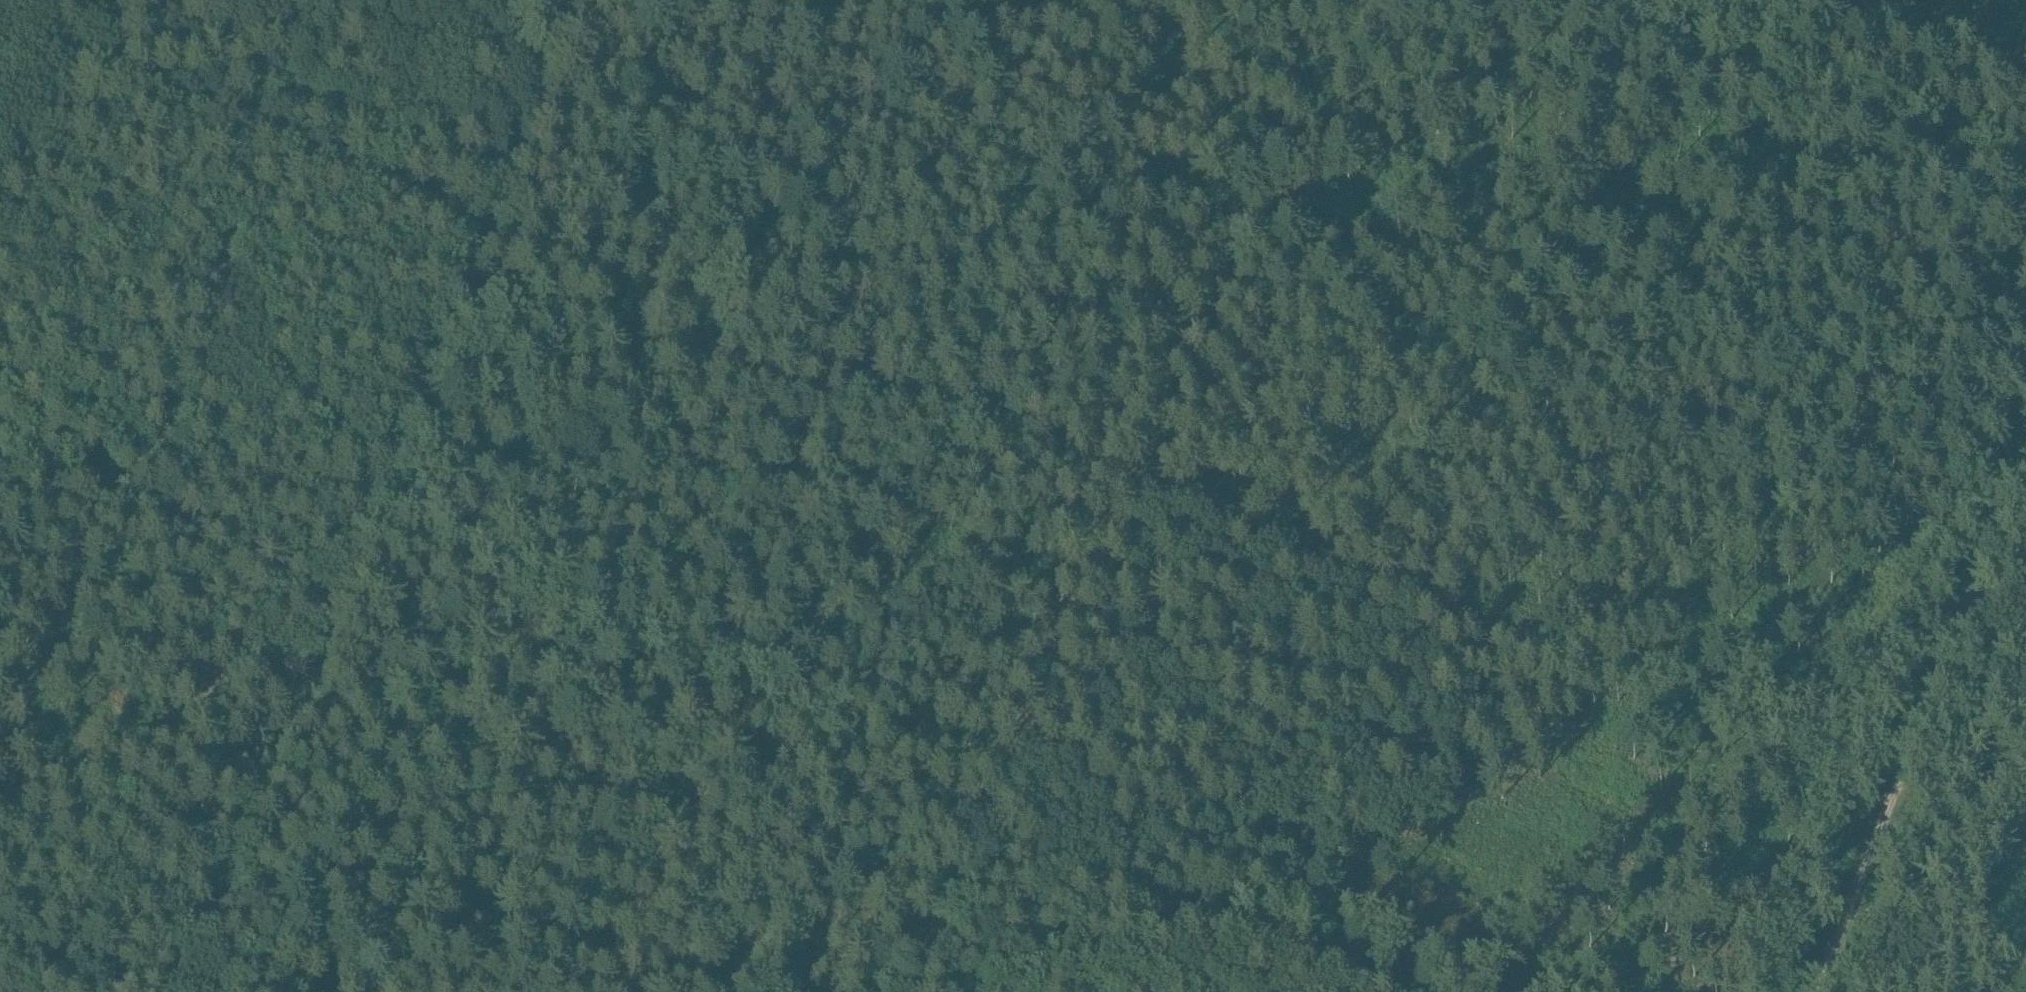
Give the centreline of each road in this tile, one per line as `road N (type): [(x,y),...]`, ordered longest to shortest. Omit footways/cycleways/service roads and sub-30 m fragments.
road 1 (track): [(535,0),(153,991)]
road 2 (track): [(2025,454),(1817,991)]
road 3 (track): [(627,310),(266,167)]

